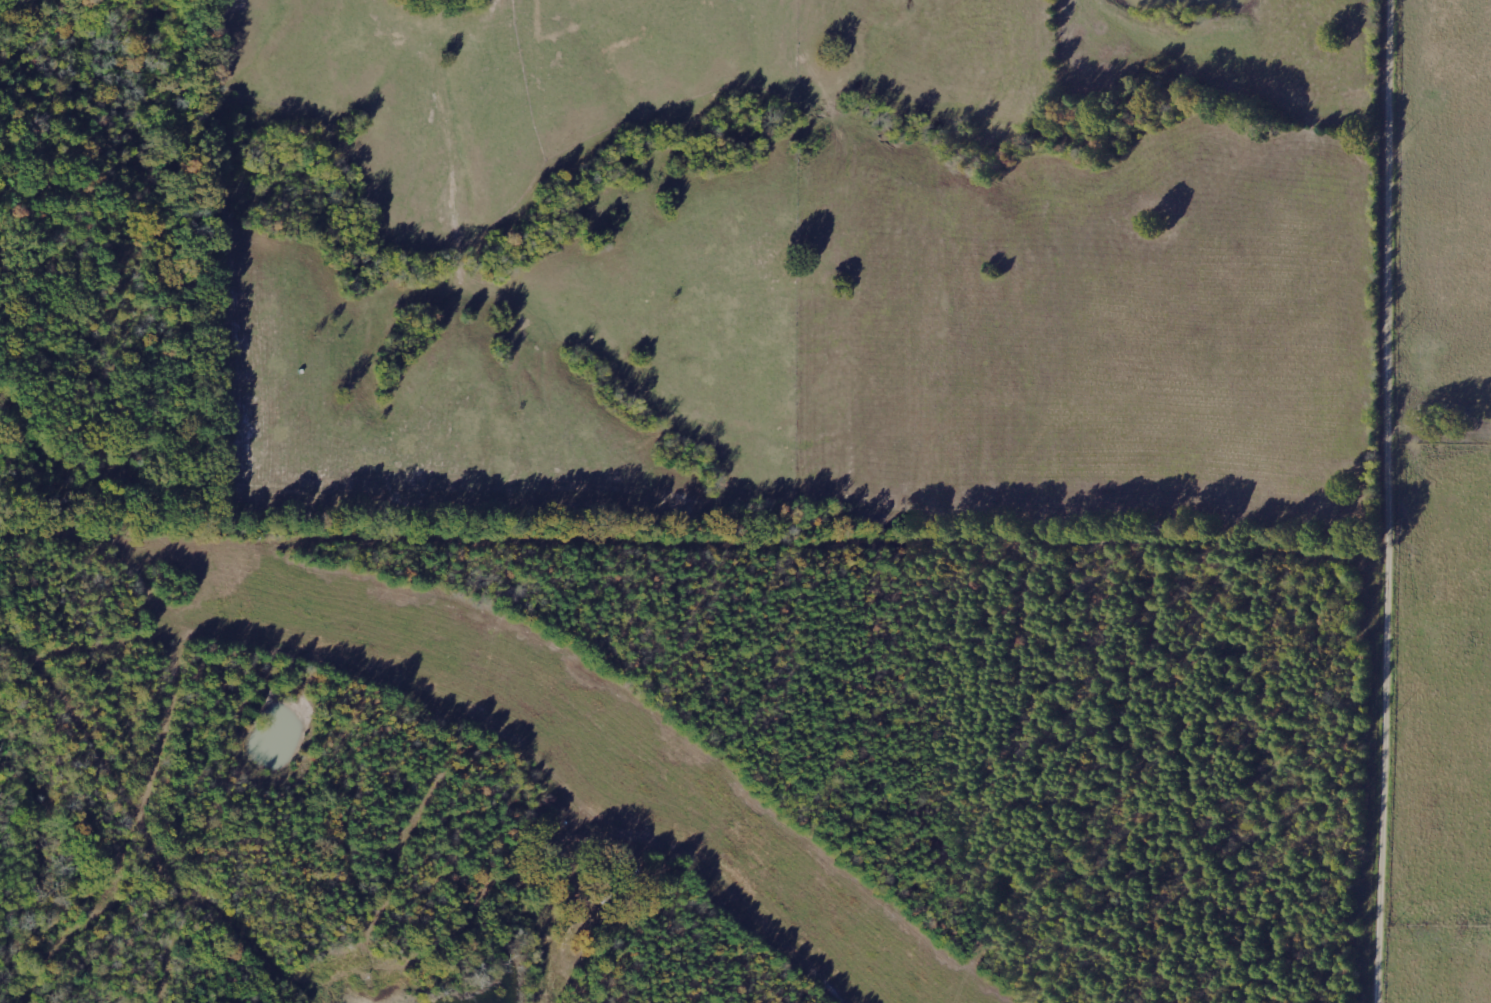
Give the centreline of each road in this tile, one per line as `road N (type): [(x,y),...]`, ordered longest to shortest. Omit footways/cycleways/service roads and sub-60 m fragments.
road 1 (residential): [(1384,1002),(1398,570),(1399,0)]

